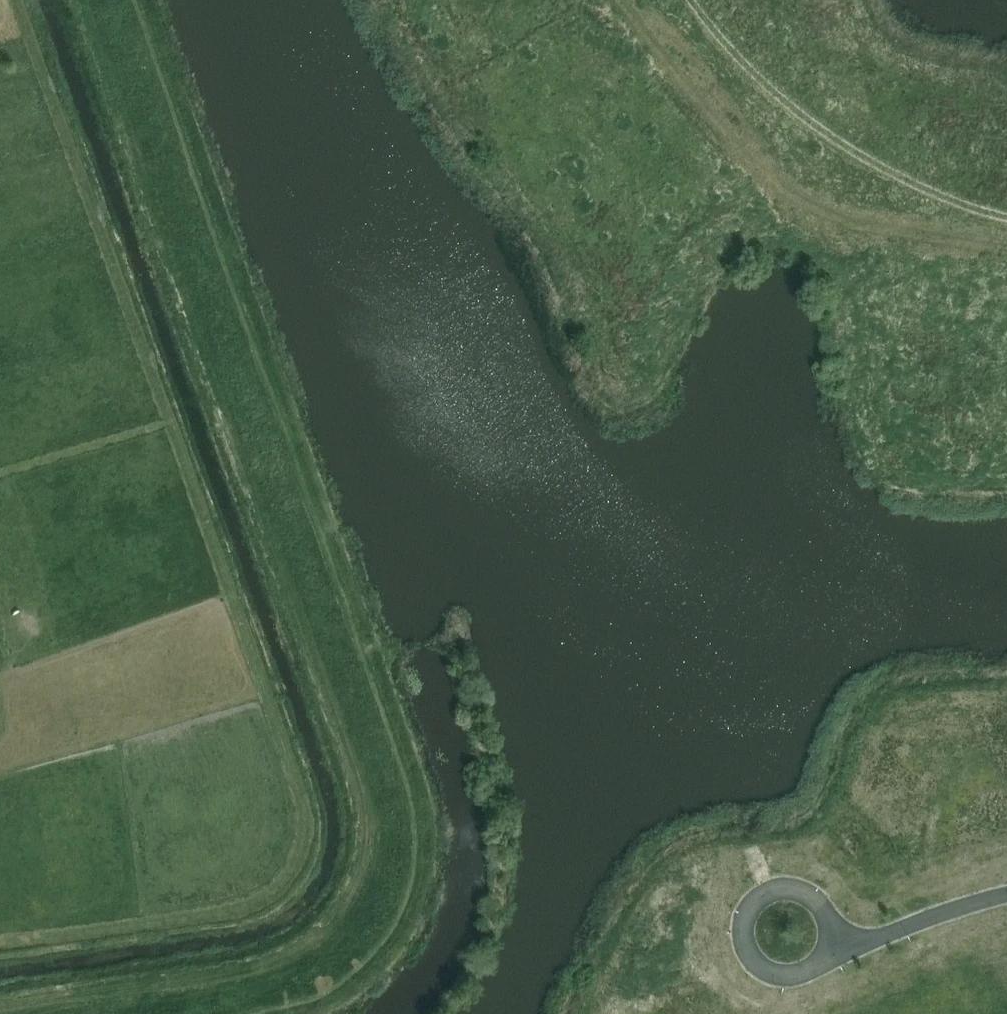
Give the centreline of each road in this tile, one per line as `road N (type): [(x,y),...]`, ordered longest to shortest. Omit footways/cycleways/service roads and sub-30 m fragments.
road 1 (track): [(1006,248),(814,212),(756,158),(621,0)]
road 2 (residential): [(850,937),(794,971),(763,969),(747,955),(742,925),(773,890),(797,887),(832,913)]
road 3 (residential): [(1006,896),(850,937)]

